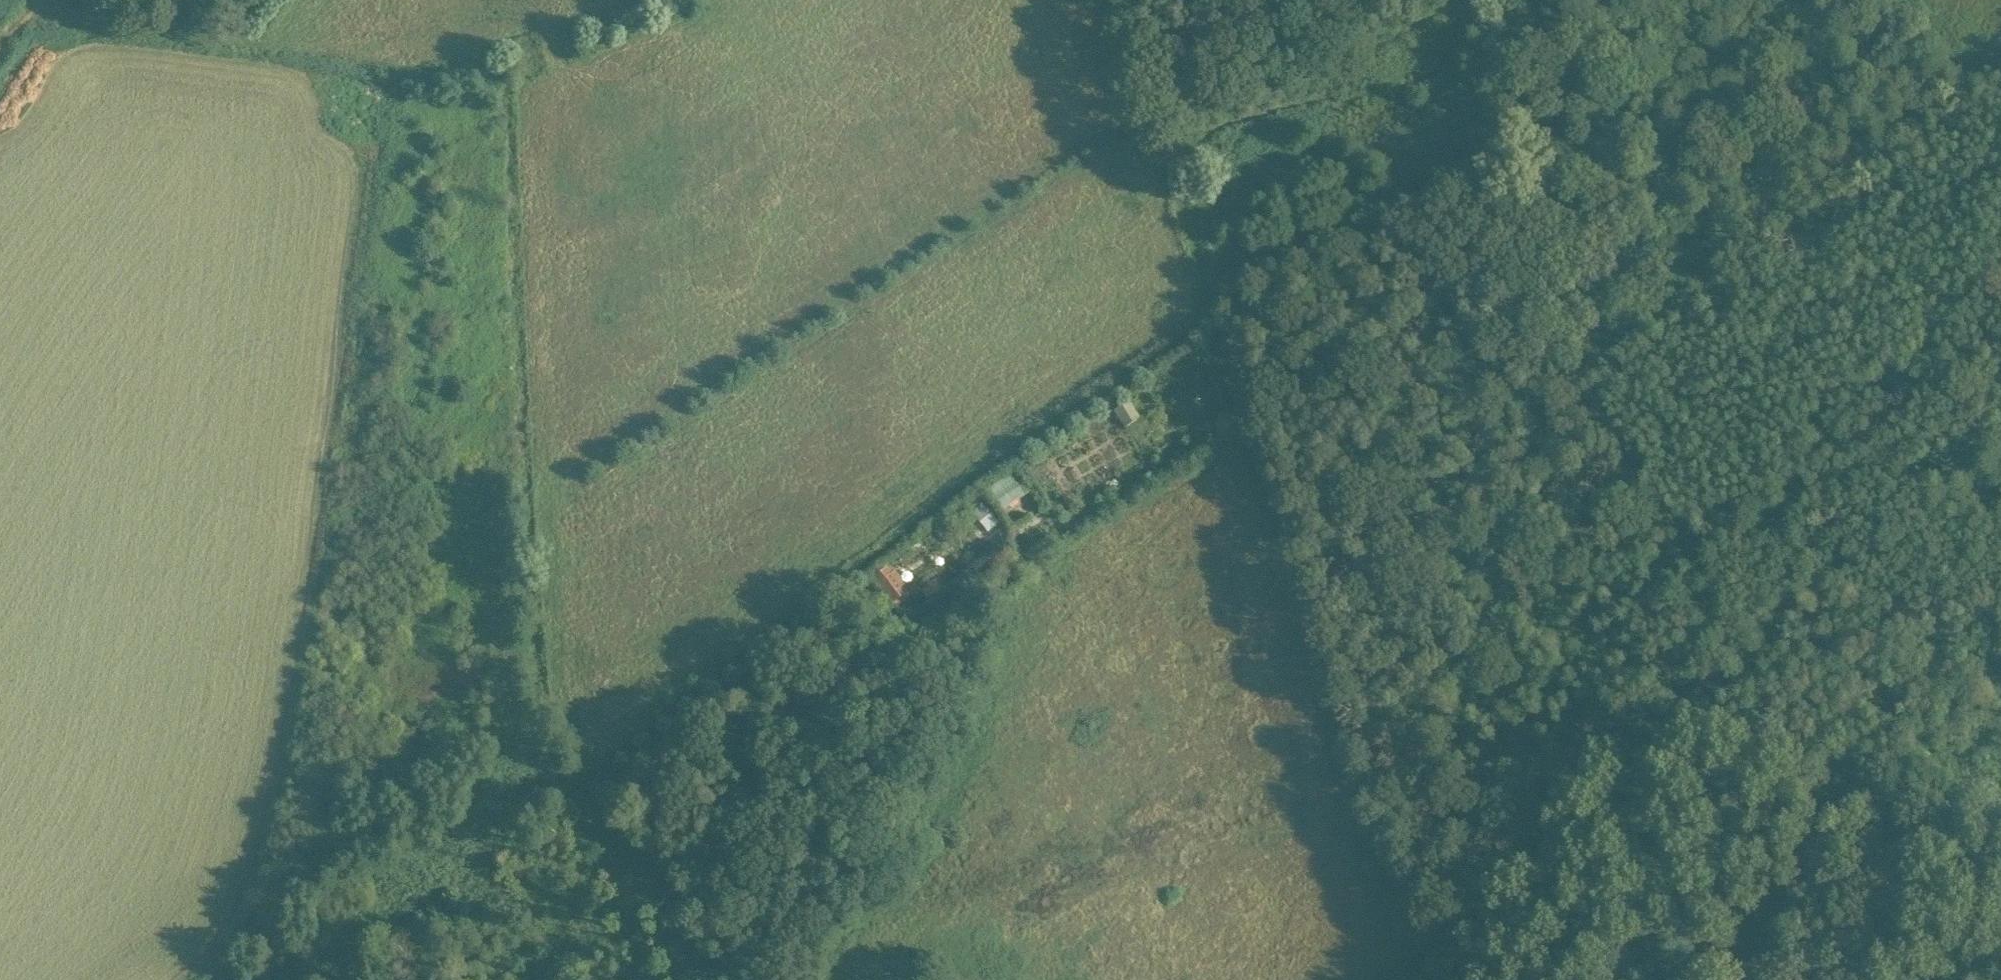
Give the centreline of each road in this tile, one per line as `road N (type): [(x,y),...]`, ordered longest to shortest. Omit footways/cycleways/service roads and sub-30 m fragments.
road 1 (track): [(1131,0),(1235,371)]
road 2 (track): [(0,46),(23,18),(276,43)]

